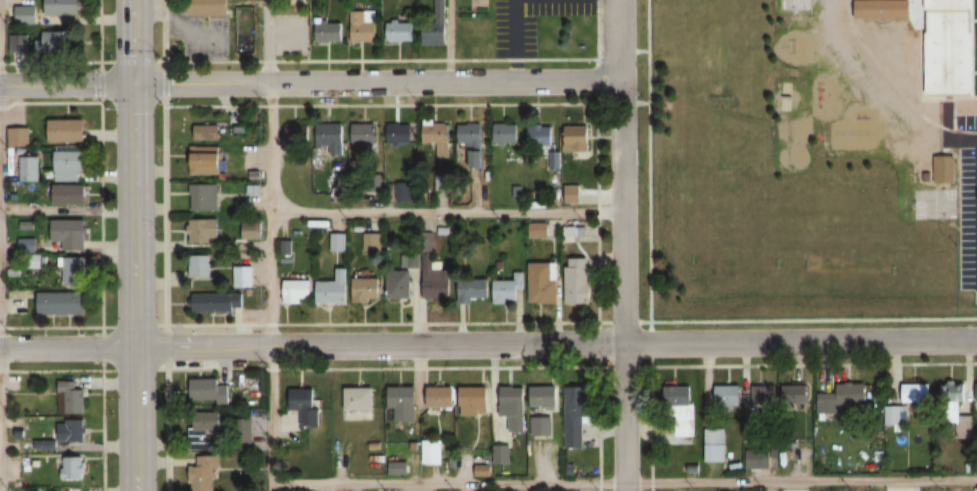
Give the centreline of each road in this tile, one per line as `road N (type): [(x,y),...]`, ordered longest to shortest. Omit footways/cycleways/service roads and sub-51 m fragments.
road 1 (residential): [(976,341),(133,347)]
road 2 (secondary): [(131,0),(134,490)]
road 3 (residential): [(620,0),(622,490)]
road 4 (residential): [(621,81),(132,84)]
road 5 (residential): [(133,347),(0,348)]
road 6 (residential): [(132,84),(0,84)]

